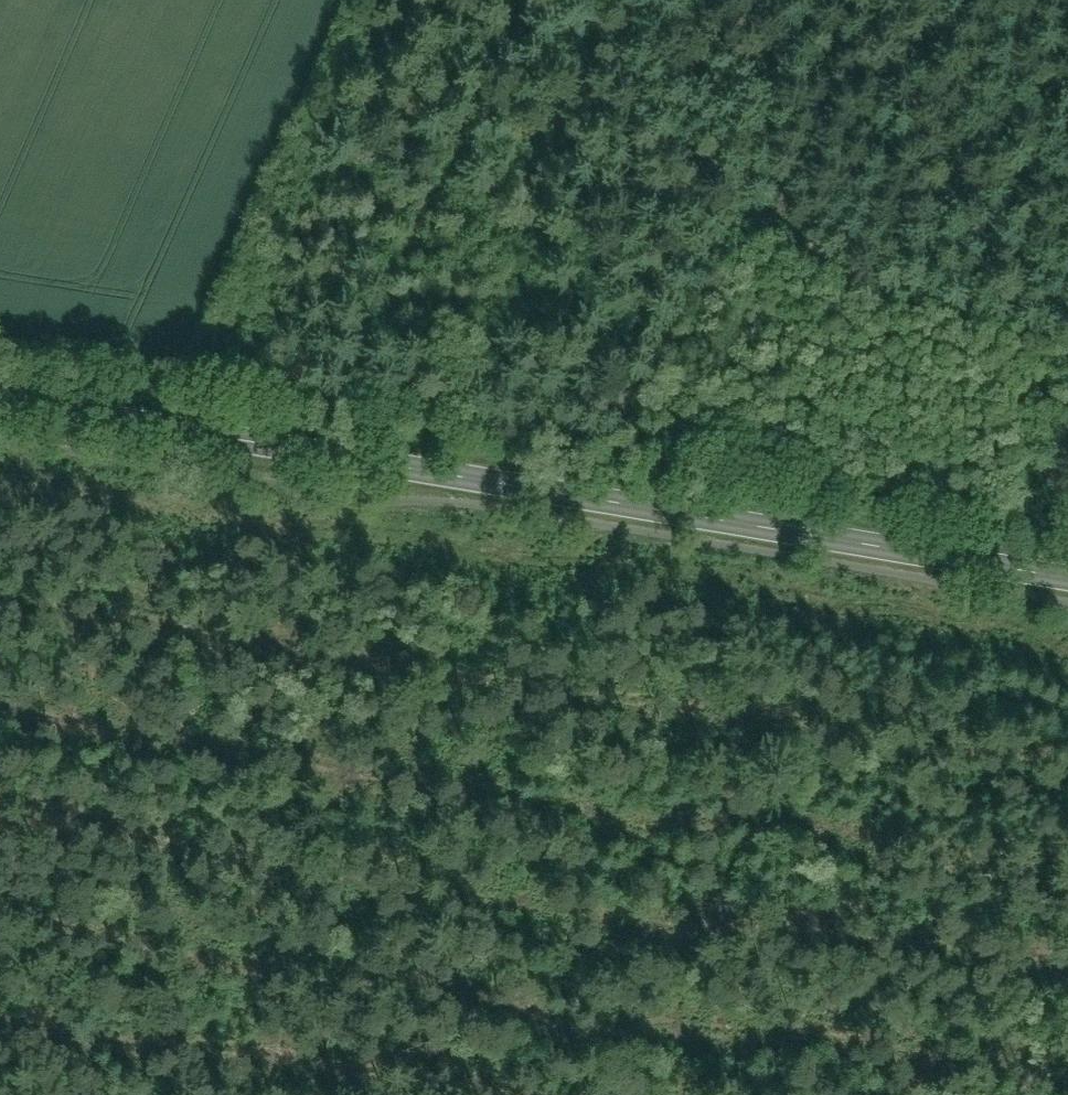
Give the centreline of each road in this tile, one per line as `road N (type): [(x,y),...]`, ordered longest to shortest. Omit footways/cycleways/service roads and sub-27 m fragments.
road 1 (secondary): [(1067,579),(0,401)]

